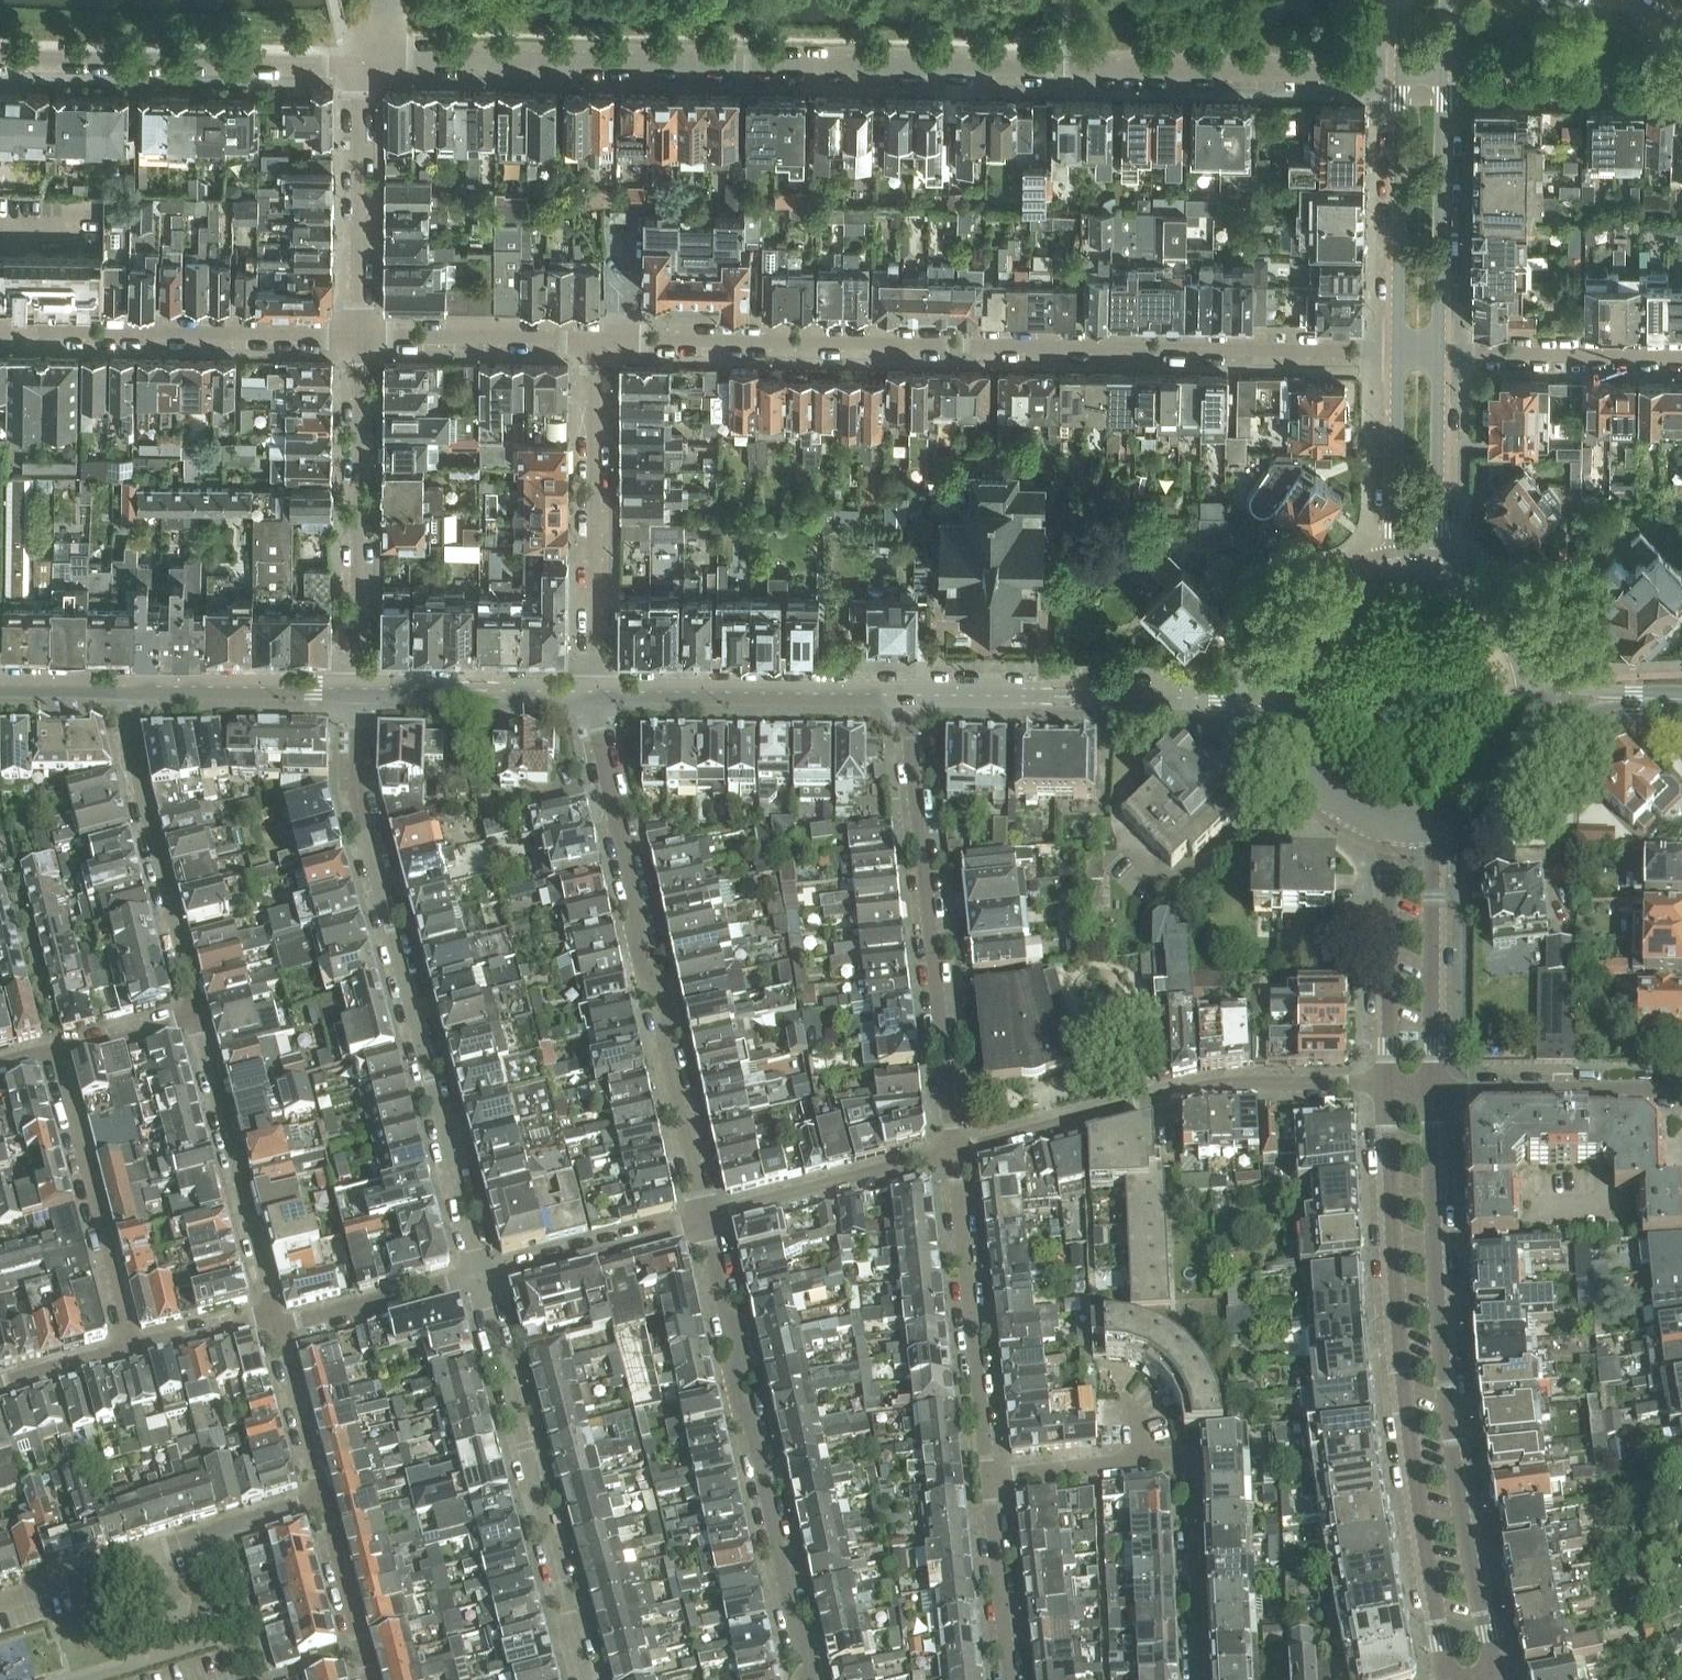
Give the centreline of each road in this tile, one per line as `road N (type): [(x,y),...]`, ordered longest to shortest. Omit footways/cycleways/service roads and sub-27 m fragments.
road 1 (residential): [(361,61),(1402,75)]
road 2 (residential): [(1398,350),(595,341)]
road 3 (residential): [(1392,1084),(1405,1391),(1442,1643),(1475,1679)]
road 4 (residential): [(485,1278),(360,795),(359,689)]
road 5 (residential): [(1475,1679),(1486,1634),(1449,1414),(1431,1092)]
road 6 (residential): [(709,1221),(598,729),(597,692)]
road 7 (residential): [(808,1679),(709,1221)]
road 8 (residential): [(906,695),(950,1155)]
road 9 (residential): [(950,1155),(1211,1085),(1392,1084)]
road 10 (residential): [(989,1483),(1185,1461),(1199,1679)]
road 11 (residential): [(586,1679),(485,1278)]
road 12 (tertiary): [(906,695),(1282,696)]
road 13 (residential): [(0,56),(361,61)]
road 14 (residential): [(358,338),(0,332)]
road 15 (residential): [(597,692),(595,341)]
road 16 (residential): [(358,338),(359,689)]
road 17 (residential): [(114,687),(199,1019)]
road 18 (residential): [(324,1500),(0,1603)]
road 19 (residential): [(950,1155),(989,1483)]
road 20 (tertiary): [(597,692),(906,695)]
road 21 (residential): [(134,1351),(56,1056)]
road 22 (residential): [(199,1019),(274,1313)]
road 23 (residential): [(361,61),(358,338)]
road 24 (tertiary): [(1402,75),(1398,350)]
road 25 (tertiary): [(1438,351),(1441,77)]
road 26 (residential): [(1431,1092),(1432,833)]
road 27 (residential): [(1388,831),(1392,1084)]
road 28 (residential): [(1431,1092),(1681,1089)]
road 29 (residential): [(709,1221),(950,1155)]
road 30 (tertiary): [(114,687),(359,689)]
road 31 (residential): [(1438,351),(1681,355)]
road 32 (tertiary): [(359,689),(597,692)]
road 33 (residential): [(595,341),(358,338)]
road 34 (residential): [(485,1278),(709,1221)]
road 35 (tertiary): [(1398,350),(1395,571)]
road 36 (tertiary): [(1441,571),(1438,351)]
road 37 (residential): [(279,1331),(485,1278)]
road 38 (residential): [(989,1483),(1012,1679)]
road 39 (tertiary): [(1432,833),(1483,816),(1517,786),(1539,748),(1548,700)]
road 40 (tertiary): [(1282,696),(1287,738),(1305,776),(1333,806),(1388,831)]
road 41 (residential): [(324,1500),(371,1679)]
road 42 (residential): [(1496,81),(1681,84)]
road 43 (tertiary): [(1395,571),(1347,588),(1313,617),(1294,647),(1282,696)]
road 44 (tertiary): [(1548,700),(1542,663),(1519,619),(1485,589),(1441,571)]
road 45 (residential): [(279,1331),(324,1500)]
road 46 (residential): [(199,1019),(56,1056)]
road 47 (residential): [(134,1351),(274,1313)]
road 48 (residential): [(0,1389),(134,1351)]
road 49 (unclassified): [(1548,700),(1681,702)]

